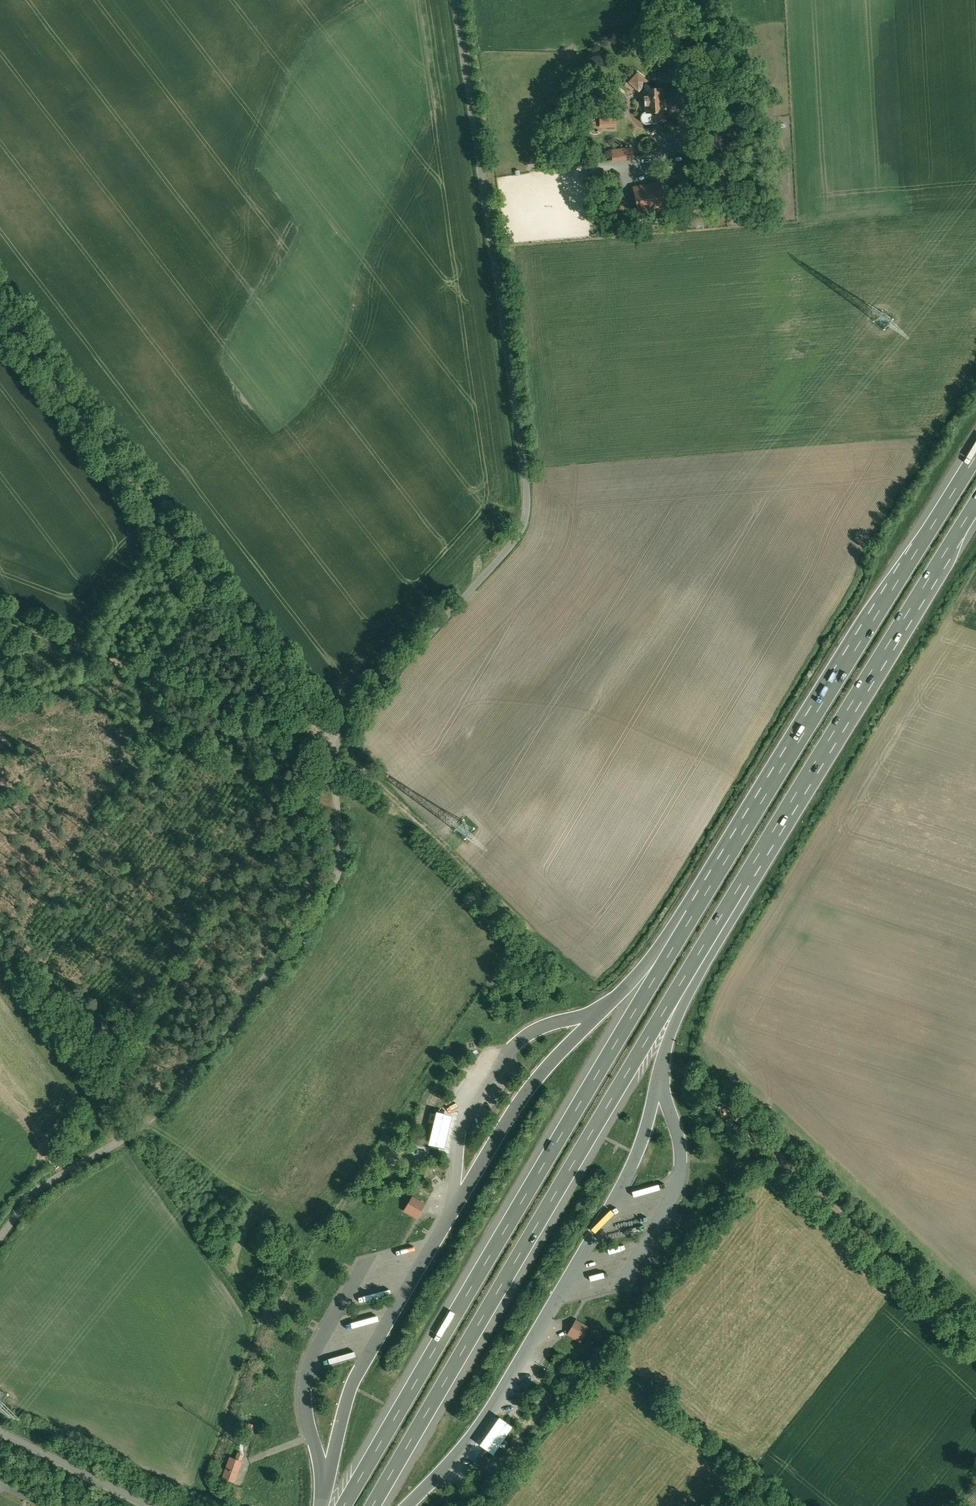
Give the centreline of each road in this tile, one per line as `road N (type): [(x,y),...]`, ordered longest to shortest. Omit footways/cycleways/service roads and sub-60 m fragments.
road 1 (unclassified): [(456,0),(531,530),(351,716),(335,770),(337,875),(322,904),(162,1108),(34,1194),(0,1238)]
road 2 (motorway): [(975,444),(689,910),(338,1505)]
road 3 (motorway): [(375,1505),(975,506)]
road 4 (track): [(0,311),(309,719),(340,742),(0,619)]
road 5 (track): [(975,1336),(783,1155)]
road 6 (unclassified): [(0,1433),(145,1505)]

